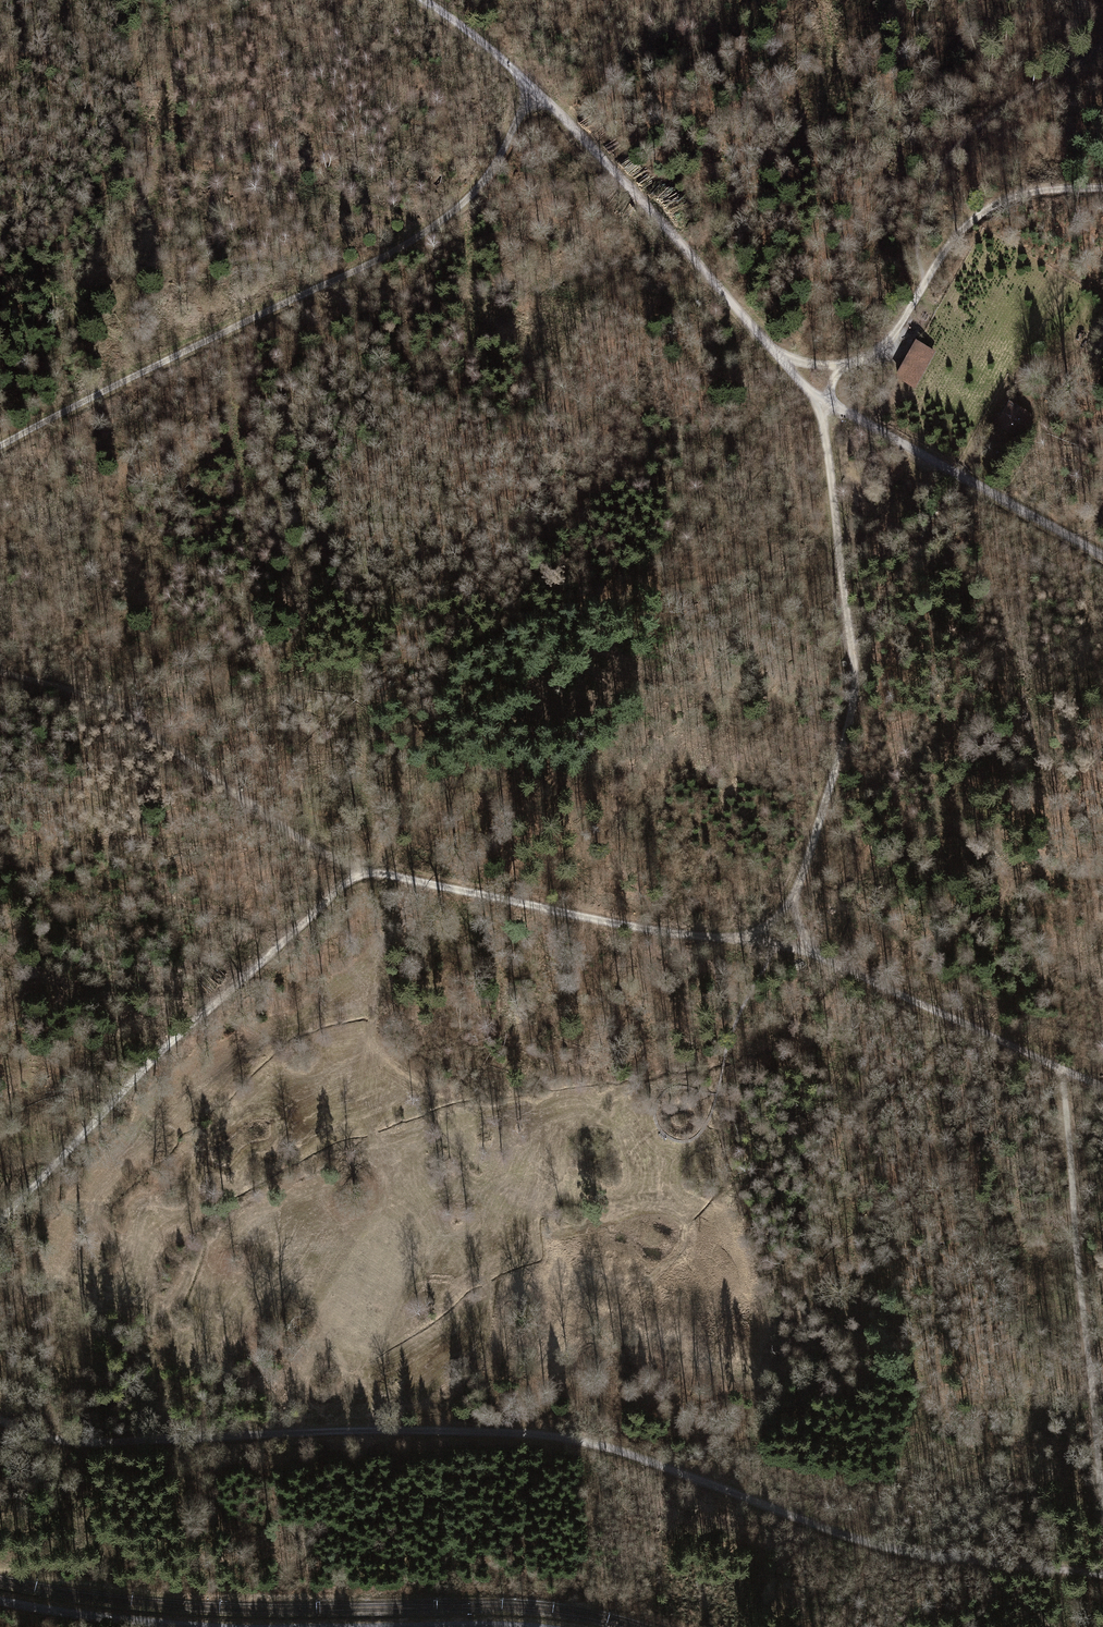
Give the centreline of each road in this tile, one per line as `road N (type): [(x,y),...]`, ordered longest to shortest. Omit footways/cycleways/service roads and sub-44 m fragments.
road 1 (track): [(0,1417),(25,1430),(96,1438),(534,1431),(618,1449),(790,1517),(919,1552),(1102,1574)]
road 2 (track): [(532,89),(481,184),(410,244),(0,446)]
road 3 (track): [(839,367),(823,423),(851,671),(797,895),(774,924),(732,939)]
road 4 (track): [(422,0),(577,131),(781,360)]
road 5 (track): [(365,873),(166,1046),(0,1219)]
road 6 (track): [(1102,1512),(1058,1066)]
road 7 (track): [(0,673),(119,707),(253,812),(365,873)]
road 8 (track): [(732,939),(807,948),(916,1008),(1102,1084)]
road 9 (track): [(781,360),(839,367),(882,349),(955,237),(988,206),(1023,193),(1102,187)]
road 10 (track): [(781,360),(824,401),(1102,554)]
road 11 (track): [(732,939),(365,873)]
road 12 (track): [(0,1600),(151,1623),(261,1626)]

